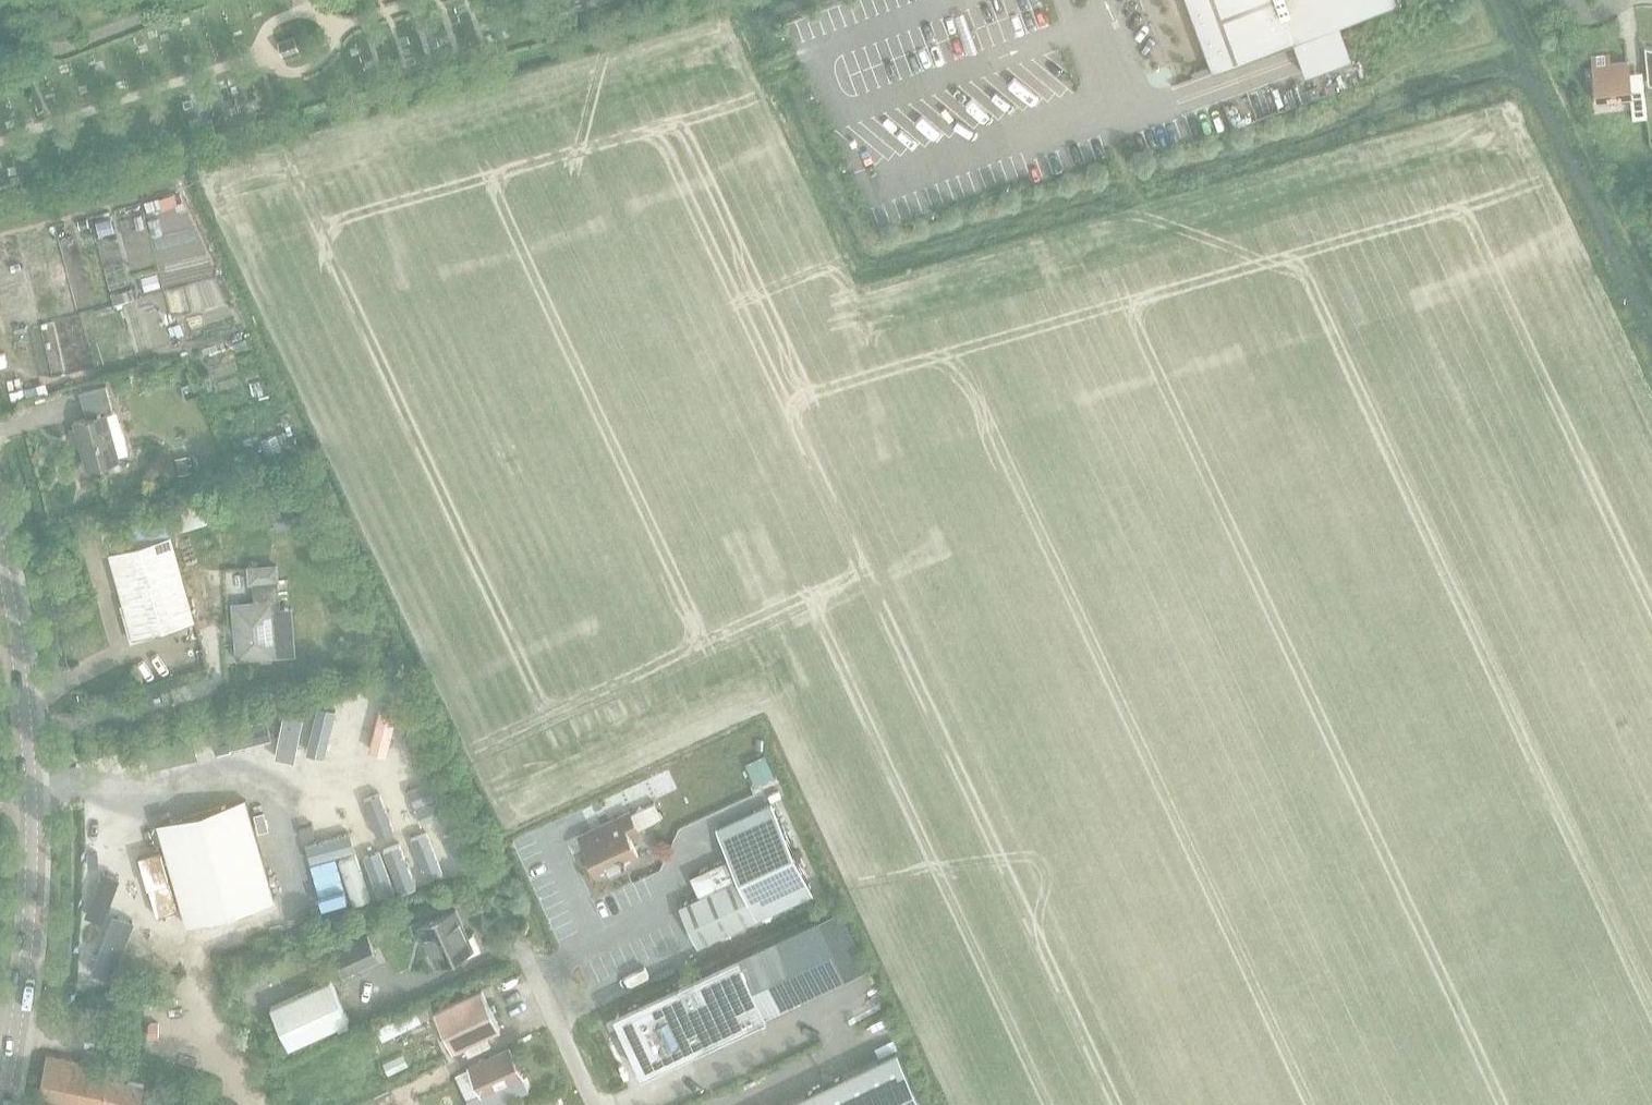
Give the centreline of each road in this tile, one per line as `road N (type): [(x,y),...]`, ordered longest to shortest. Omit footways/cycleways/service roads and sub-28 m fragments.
road 1 (tertiary): [(6,1104),(31,796),(0,559)]
road 2 (unclassified): [(595,1104),(523,948)]

